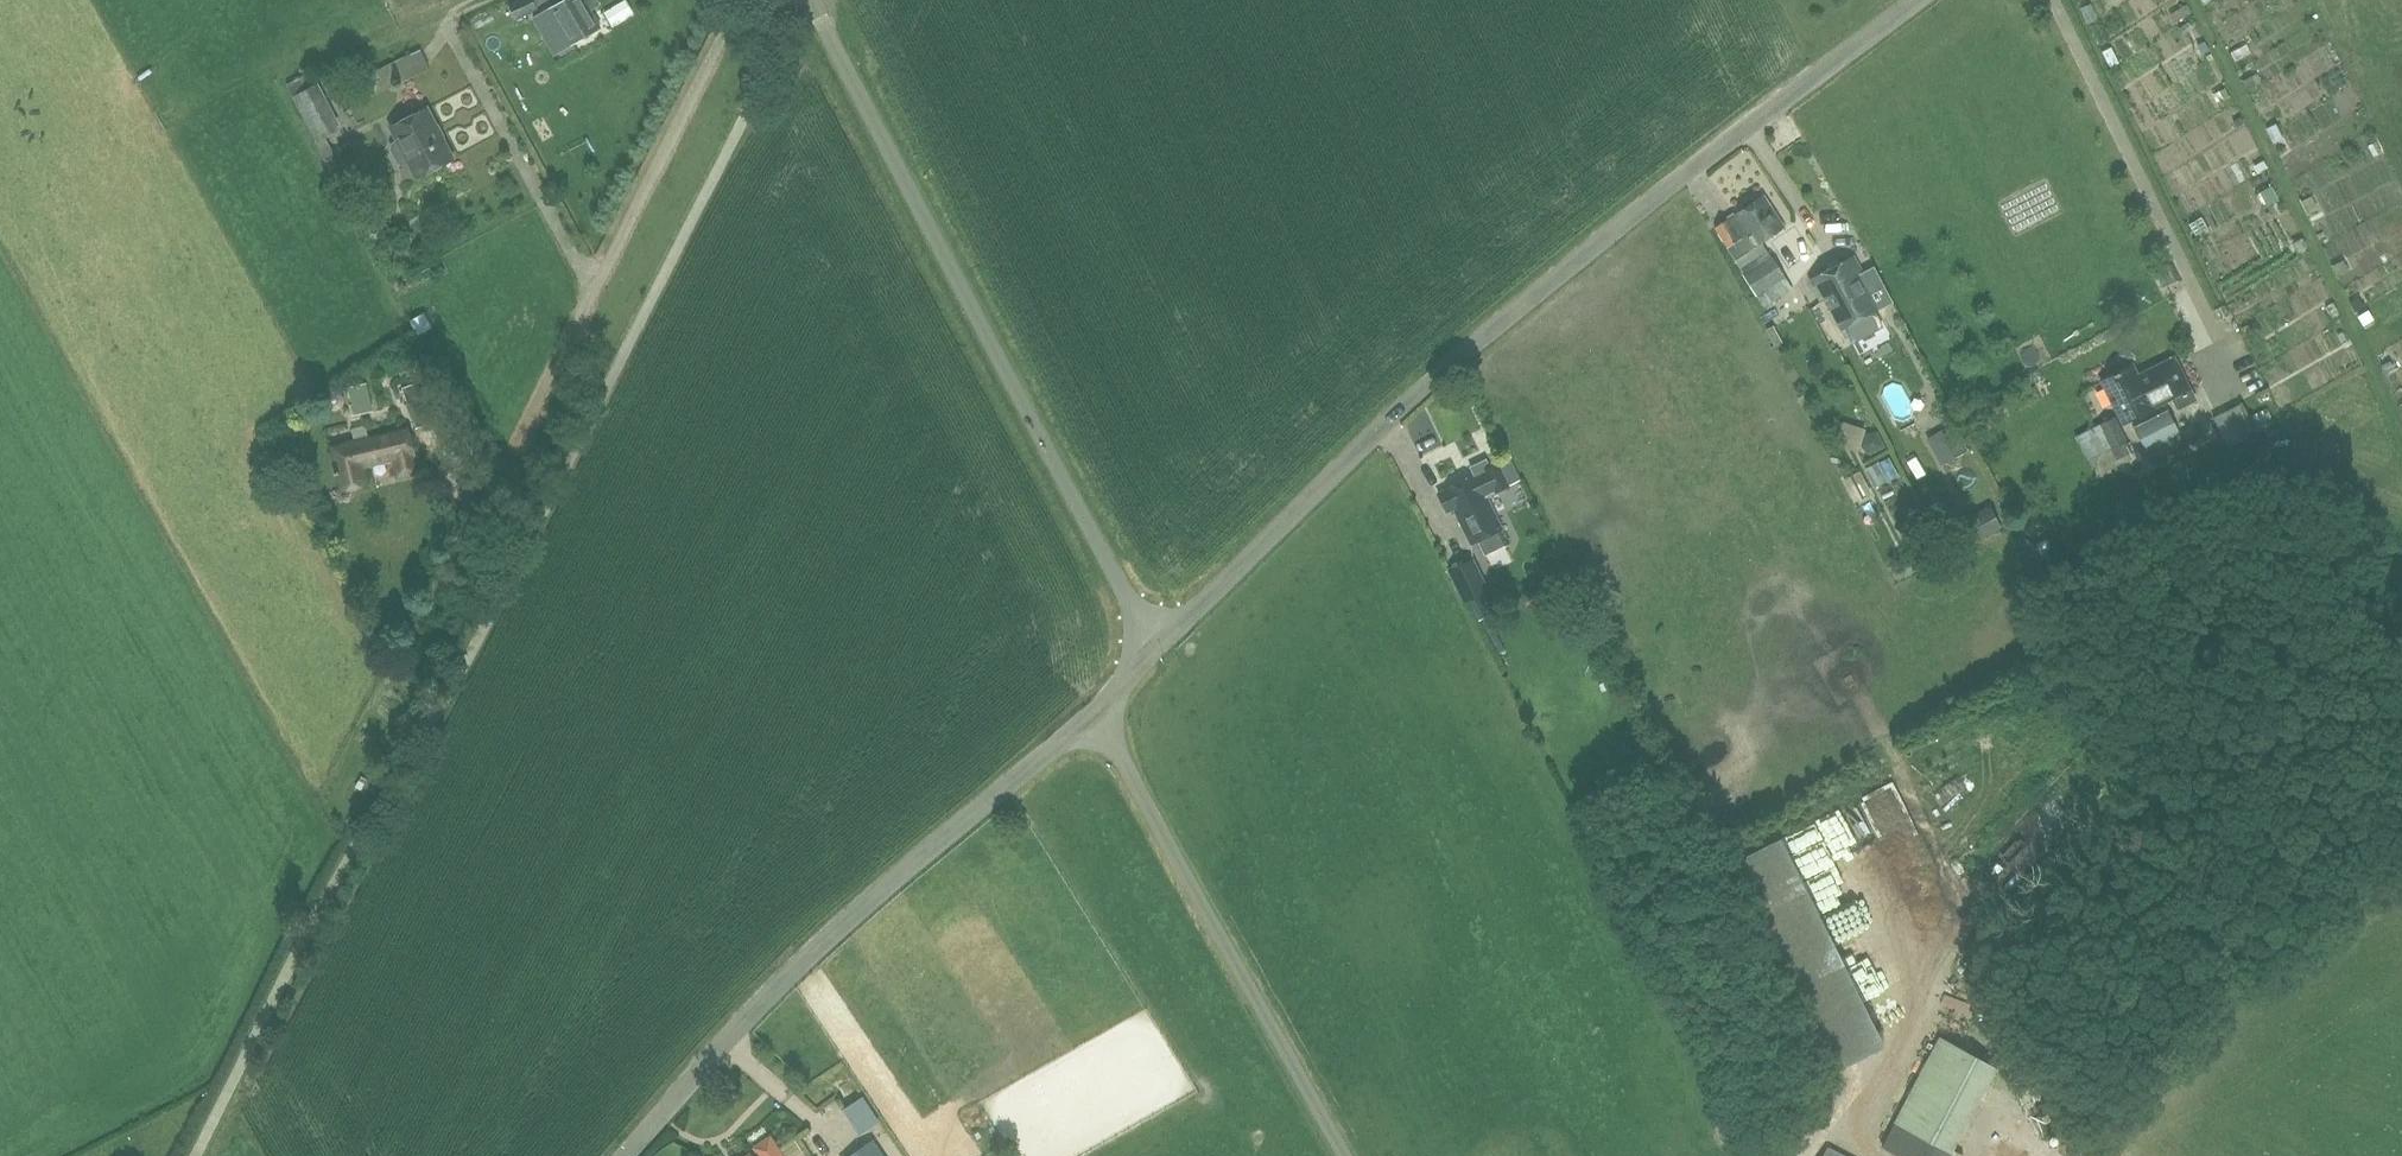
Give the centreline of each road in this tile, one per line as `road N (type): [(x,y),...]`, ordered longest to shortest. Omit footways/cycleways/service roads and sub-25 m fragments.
road 1 (unclassified): [(1155,648),(1393,413),(1686,169),(1911,0)]
road 2 (unclassified): [(1155,648),(810,0)]
road 3 (unclassified): [(625,1155),(772,991),(1091,711)]
road 4 (unclassified): [(1342,1155),(1091,711)]

